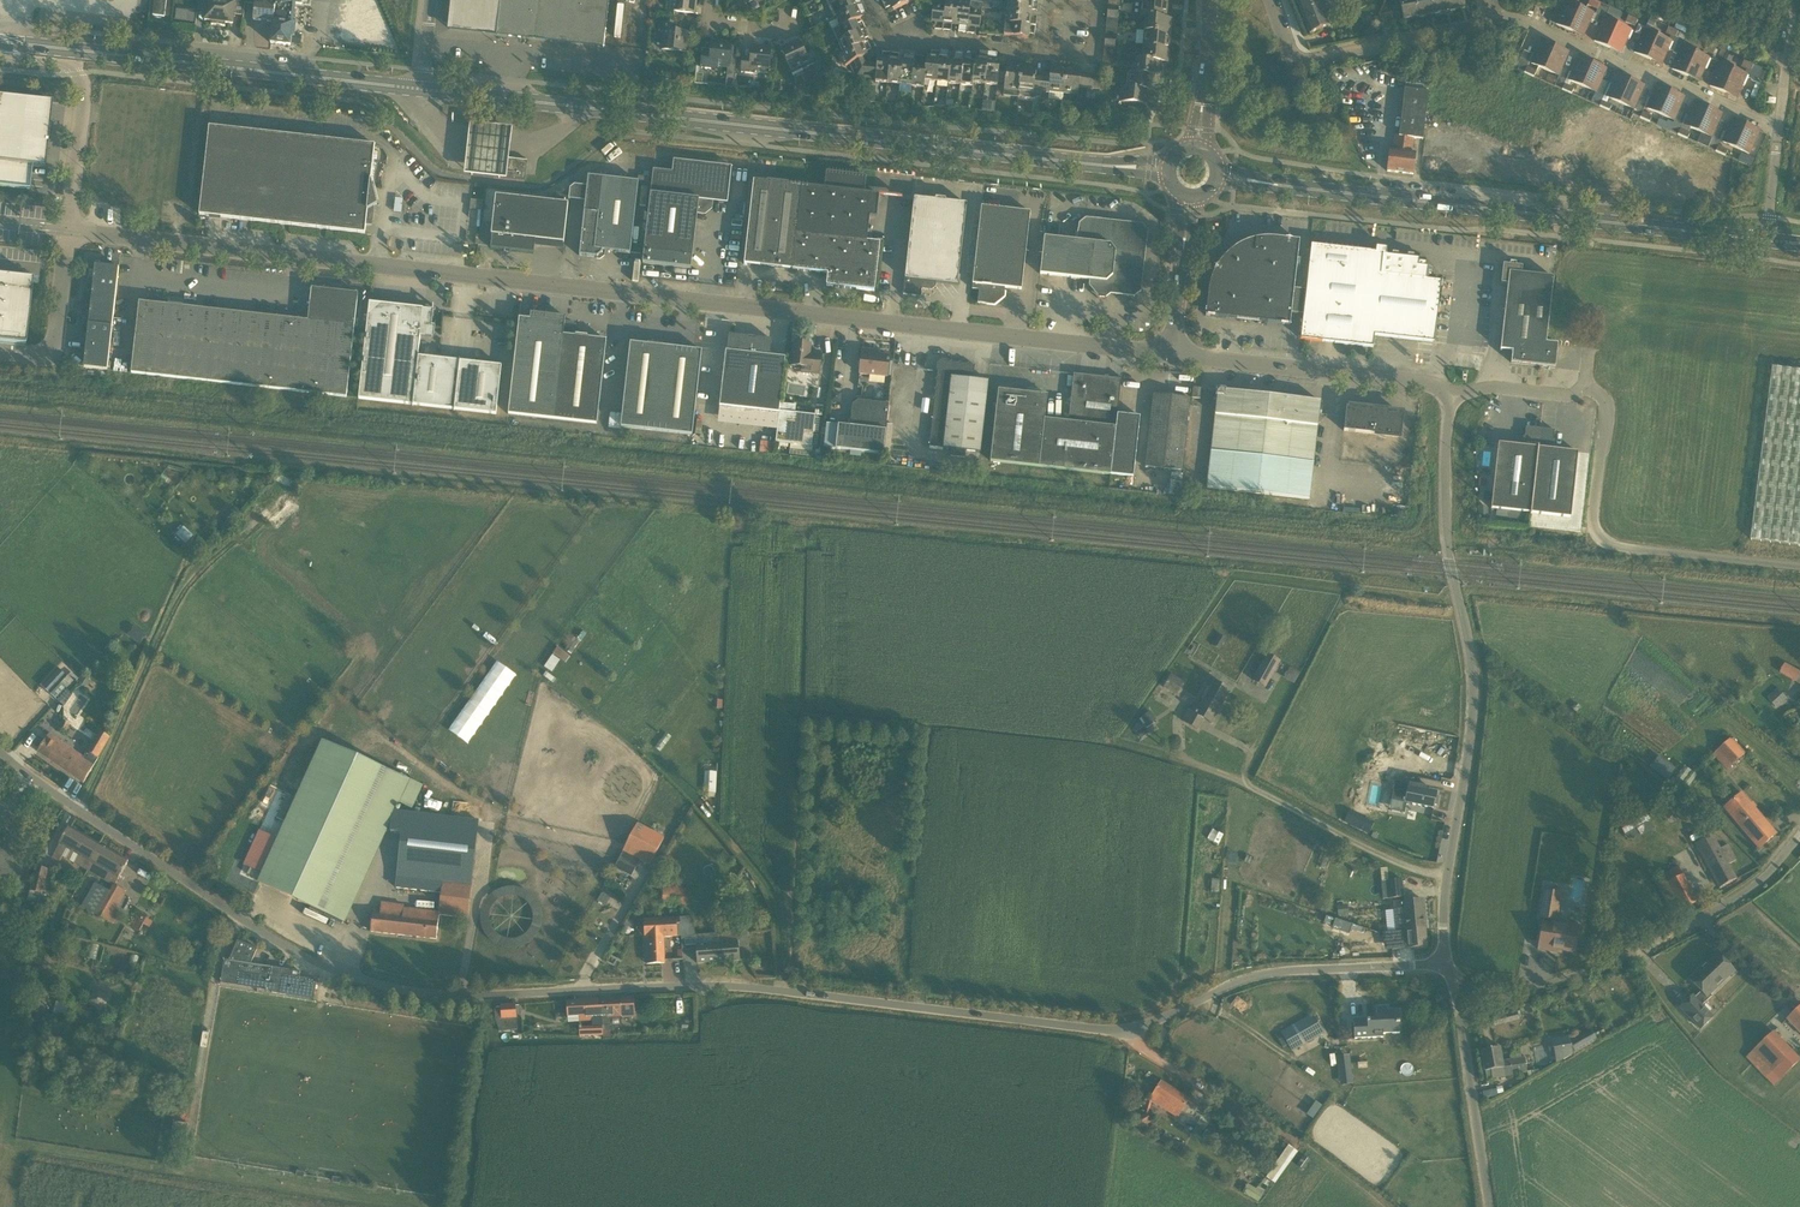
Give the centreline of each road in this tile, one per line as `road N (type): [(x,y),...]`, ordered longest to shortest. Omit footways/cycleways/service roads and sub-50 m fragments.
road 1 (unclassified): [(1122,1031),(729,987),(399,992),(359,984),(256,936),(0,752)]
road 2 (unclassified): [(68,230),(1173,353)]
road 3 (primary): [(1117,166),(417,89)]
road 4 (unclassified): [(1449,971),(1445,901),(1474,684),(1445,537),(1448,396)]
road 5 (primary): [(1767,239),(1264,182)]
road 6 (primary): [(417,89),(0,42)]
road 7 (unclassified): [(1799,834),(1725,897),(1574,977),(1503,989),(1449,971)]
road 8 (unclassified): [(1799,567),(1604,545),(1596,529),(1604,406),(1587,393)]
road 9 (unclassified): [(1449,971),(1435,964),(1277,971),(1122,1031)]
road 10 (residential): [(1778,127),(1534,22),(1490,24)]
road 11 (unclassified): [(1448,396),(1431,382),(1173,353)]
road 12 (unclassified): [(0,43),(27,60),(60,64),(80,81),(68,230)]
road 13 (unclassified): [(1488,1206),(1449,971)]
road 14 (residential): [(1288,44),(1302,57),(1490,24)]
road 15 (residential): [(863,0),(881,41),(1039,58)]
road 16 (unclassified): [(0,352),(40,356),(60,315),(68,230)]
road 17 (unclassified): [(1448,396),(1486,386),(1587,393)]
road 18 (residential): [(1778,127),(1785,0)]

